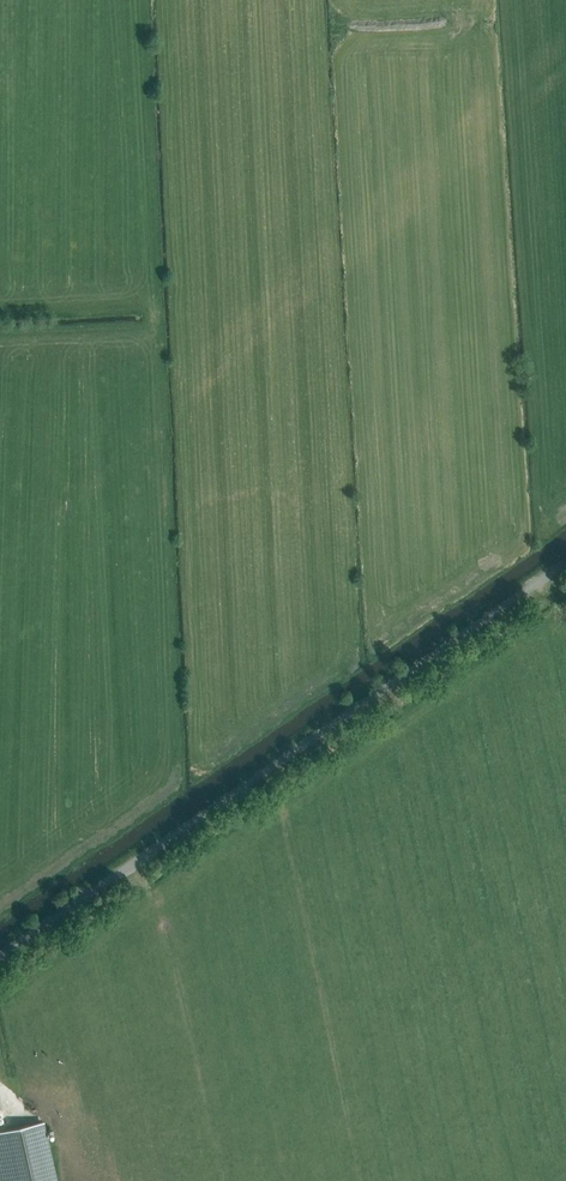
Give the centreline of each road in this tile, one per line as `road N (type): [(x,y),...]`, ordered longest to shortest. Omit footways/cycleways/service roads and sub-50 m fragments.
road 1 (unclassified): [(0,958),(565,566)]

